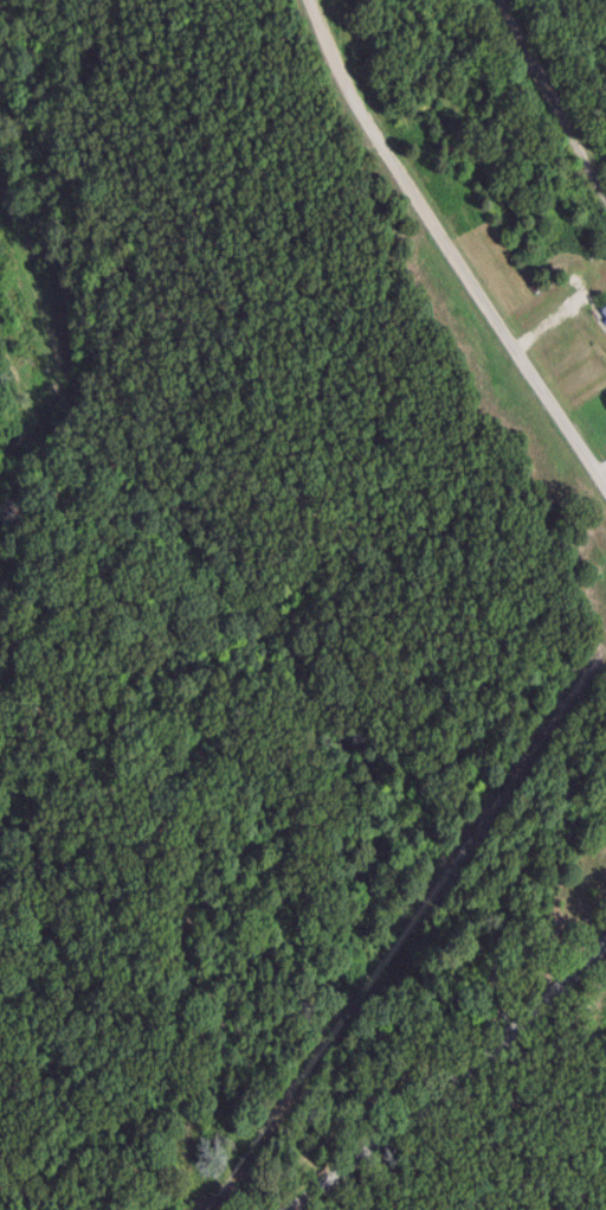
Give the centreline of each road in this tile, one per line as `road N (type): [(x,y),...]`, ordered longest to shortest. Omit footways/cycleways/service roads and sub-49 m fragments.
road 1 (residential): [(310,0),(340,75),(605,487)]
road 2 (tertiary): [(605,941),(372,1158),(295,1209)]
road 3 (residential): [(0,129),(47,216),(70,284),(70,364),(50,378),(18,372),(0,336)]
road 4 (residential): [(504,0),(605,193)]

